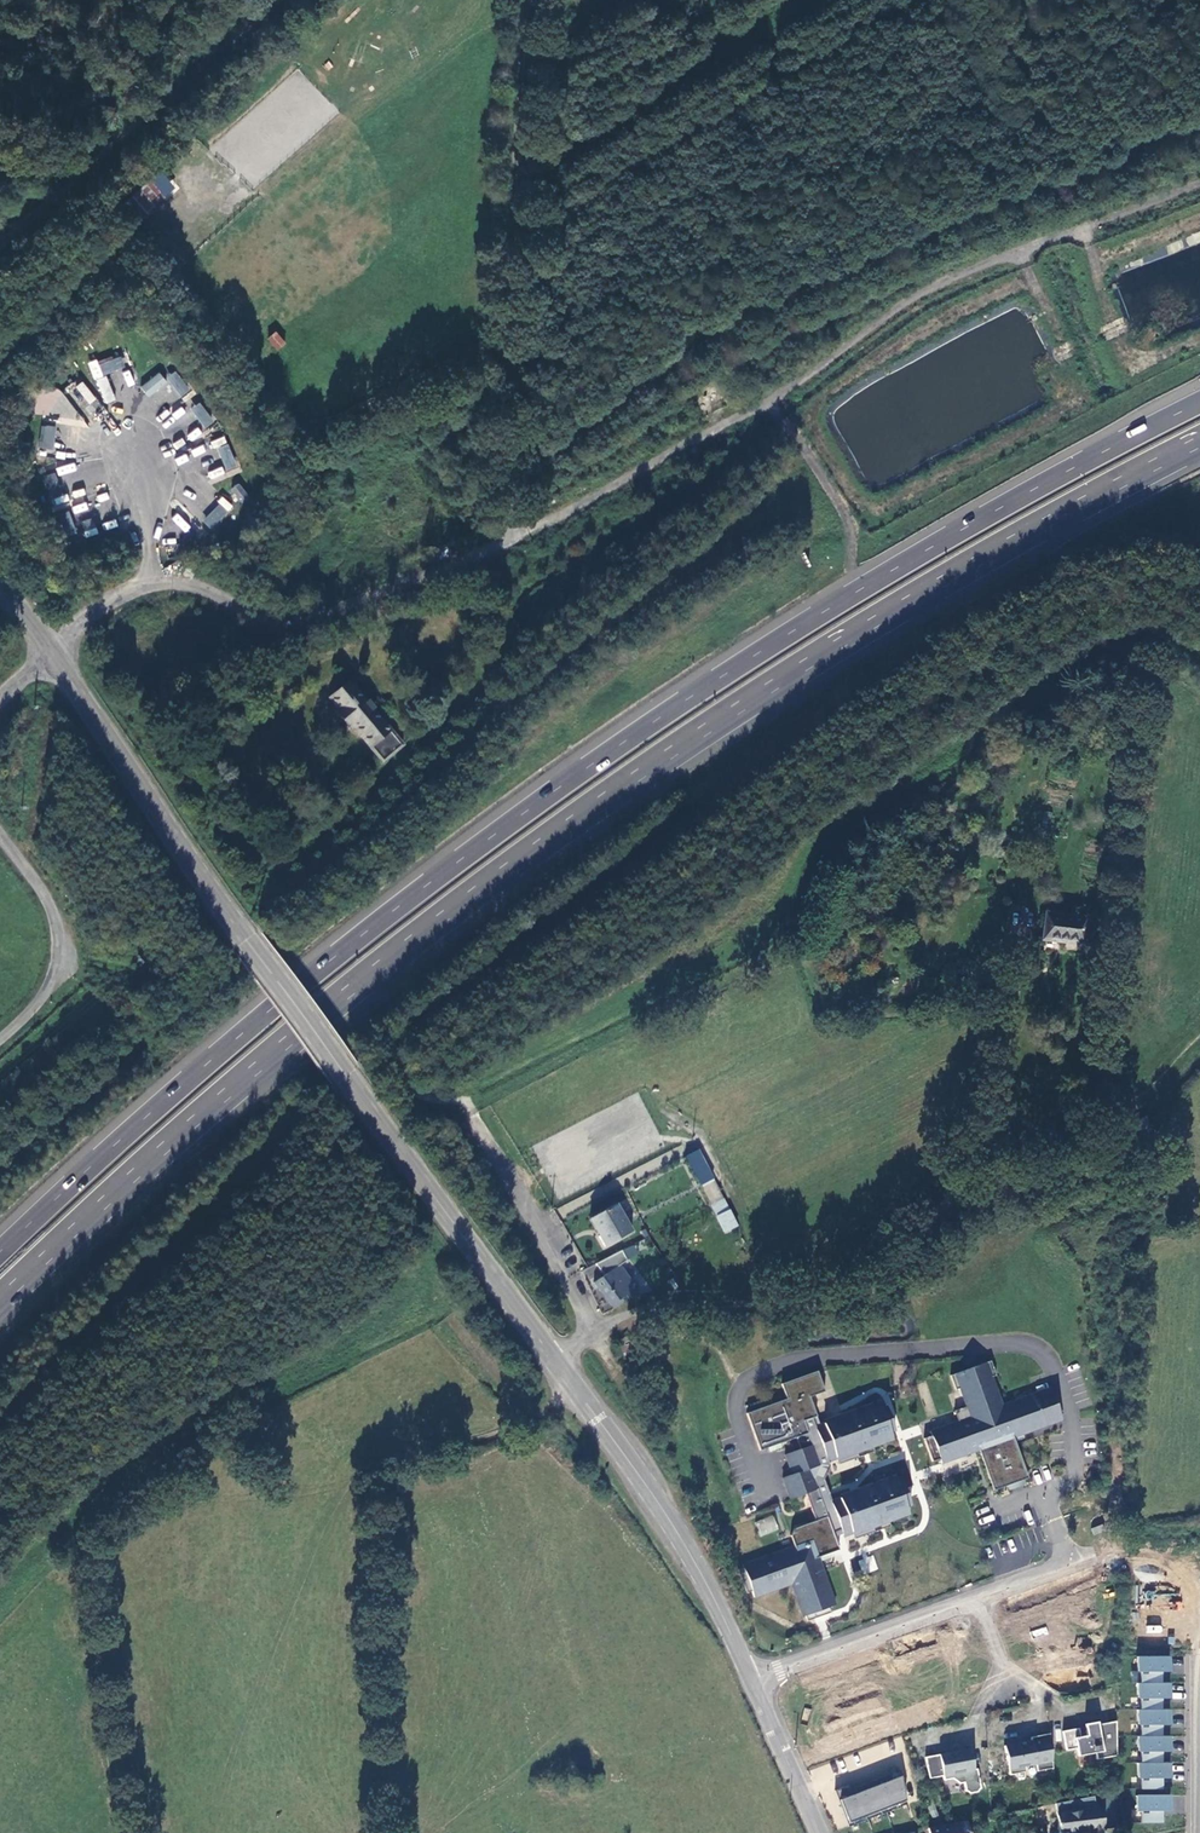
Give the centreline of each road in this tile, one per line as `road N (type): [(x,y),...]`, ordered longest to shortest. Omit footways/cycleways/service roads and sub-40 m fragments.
road 1 (motorway): [(0,1302),(353,987),(565,828),(836,647),(1199,442)]
road 2 (motorway): [(1199,406),(849,598),(670,713),(306,983),(0,1256)]
road 3 (unclassified): [(1199,182),(913,301),(771,408),(512,536),(325,614),(262,620),(219,595),(154,584),(113,599),(54,653)]
road 4 (tertiary): [(54,653),(245,944),(555,1361)]
road 5 (track): [(1199,354),(1034,429),(867,523),(798,415),(936,324),(1034,285)]
road 6 (tertiary): [(555,1361),(665,1515),(750,1680)]
road 7 (track): [(271,0),(0,240)]
road 8 (unclassified): [(555,1361),(591,1323),(485,1132)]
road 9 (unclassified): [(0,835),(46,896),(62,938),(56,982),(0,1043)]
road 10 (residential): [(750,1680),(980,1594)]
road 11 (track): [(1137,382),(1094,260),(1199,218)]
road 12 (residential): [(1196,1651),(1199,1832)]
road 13 (track): [(572,1387),(528,1415),(446,1318)]
road 14 (tertiary): [(750,1680),(819,1832)]
road 15 (track): [(1034,285),(1082,407)]

